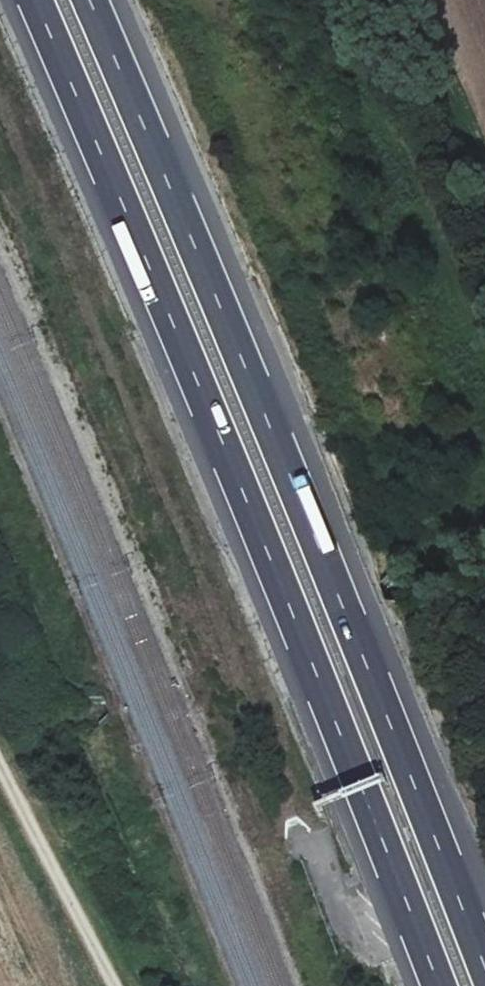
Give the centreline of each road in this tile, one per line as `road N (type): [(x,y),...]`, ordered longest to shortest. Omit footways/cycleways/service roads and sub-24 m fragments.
road 1 (motorway): [(32,0),(437,985)]
road 2 (motorway): [(484,965),(89,0)]
road 3 (track): [(0,767),(113,985)]
road 4 (track): [(406,0),(484,183)]

